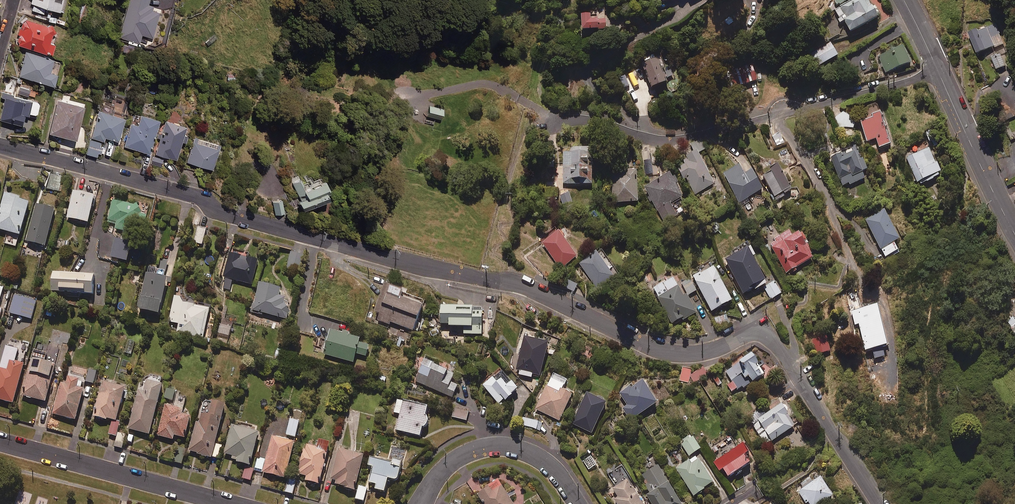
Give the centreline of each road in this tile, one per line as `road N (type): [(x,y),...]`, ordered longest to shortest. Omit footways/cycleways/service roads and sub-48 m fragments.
road 1 (residential): [(0,145),(426,268),(525,286),(665,352),(704,352),(762,334),(879,503)]
road 2 (residential): [(0,443),(231,503)]
road 3 (residential): [(556,121),(583,118),(668,142),(775,116)]
road 4 (residential): [(578,503),(549,464),(496,445),(446,466),(422,503)]
road 5 (tertiary): [(1014,234),(939,72)]
road 6 (residential): [(775,116),(939,72)]

